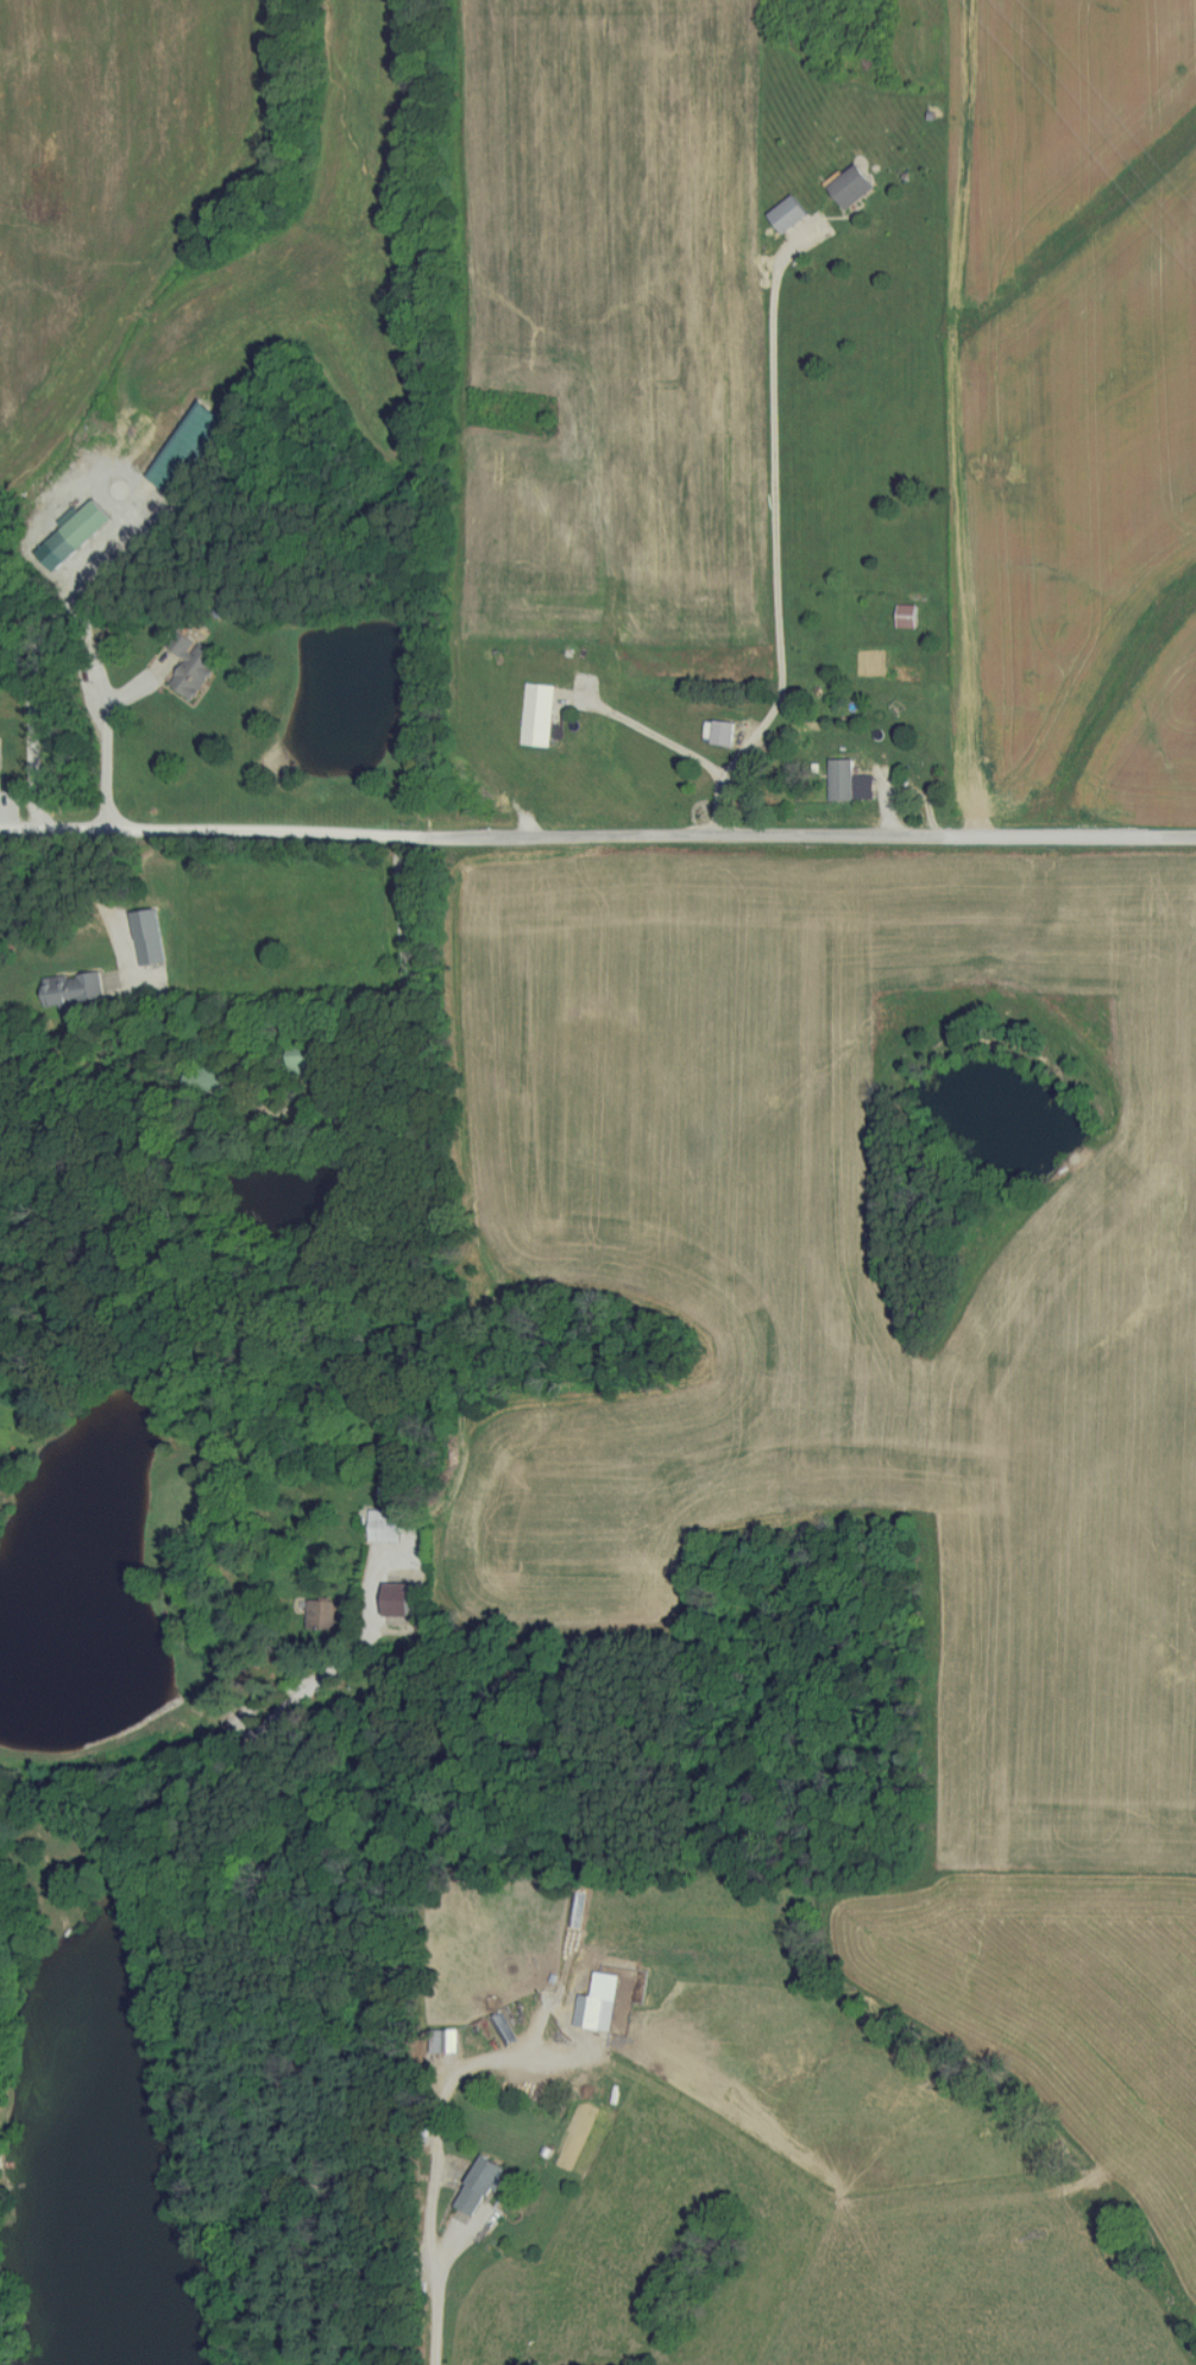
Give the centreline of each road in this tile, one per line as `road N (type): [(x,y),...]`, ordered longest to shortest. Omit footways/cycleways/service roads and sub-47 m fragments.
road 1 (residential): [(0,829),(1195,836)]

